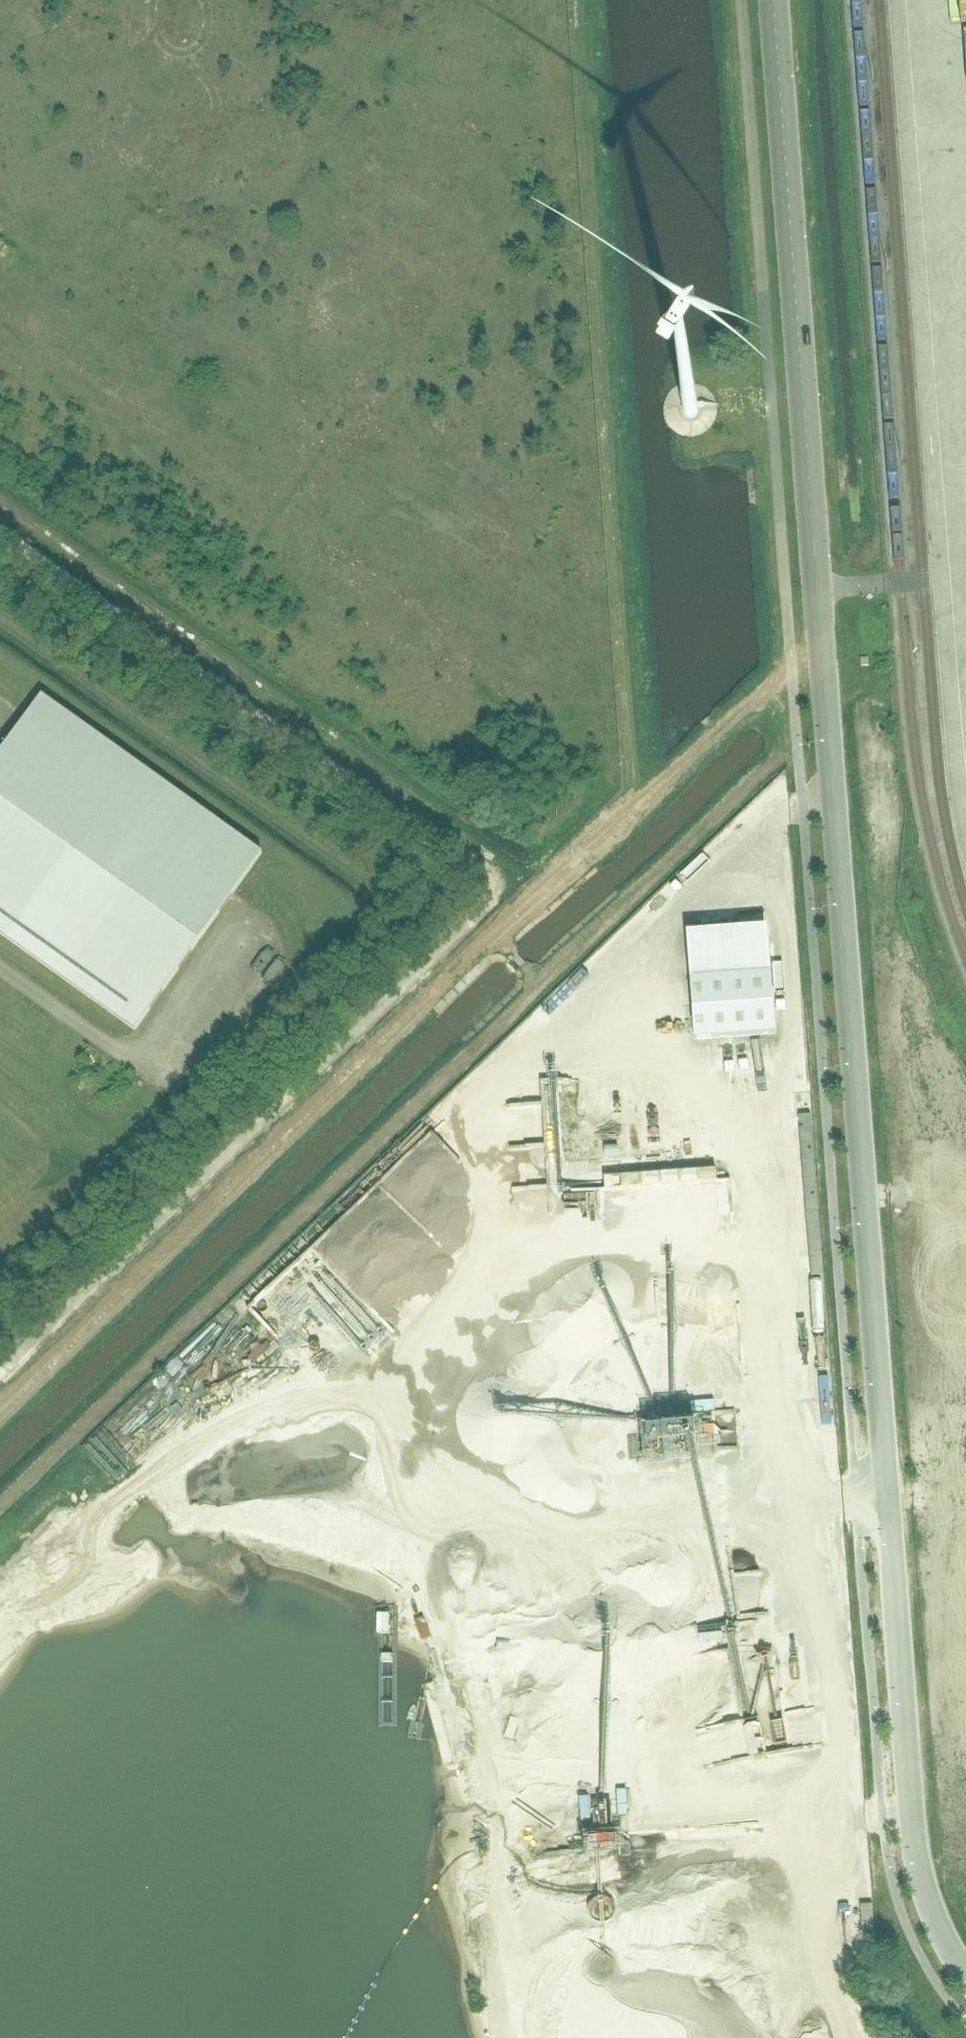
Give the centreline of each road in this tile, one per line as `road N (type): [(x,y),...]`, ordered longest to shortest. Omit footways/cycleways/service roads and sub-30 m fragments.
road 1 (tertiary): [(773,0),(916,1860),(930,1911),(965,1976)]

